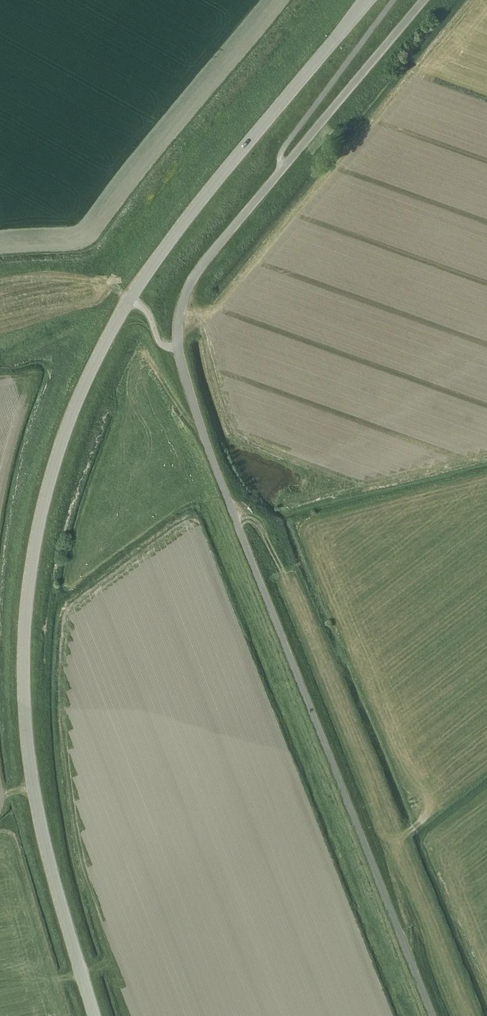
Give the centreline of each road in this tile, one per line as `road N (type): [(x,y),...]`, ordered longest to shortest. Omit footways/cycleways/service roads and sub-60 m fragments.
road 1 (unclassified): [(432,1015),(205,439),(178,336),(183,300),(204,262),(424,0)]
road 2 (tertiary): [(94,1015),(46,847),(28,747),(25,631),(45,501),(76,404),(129,299),(366,0)]

